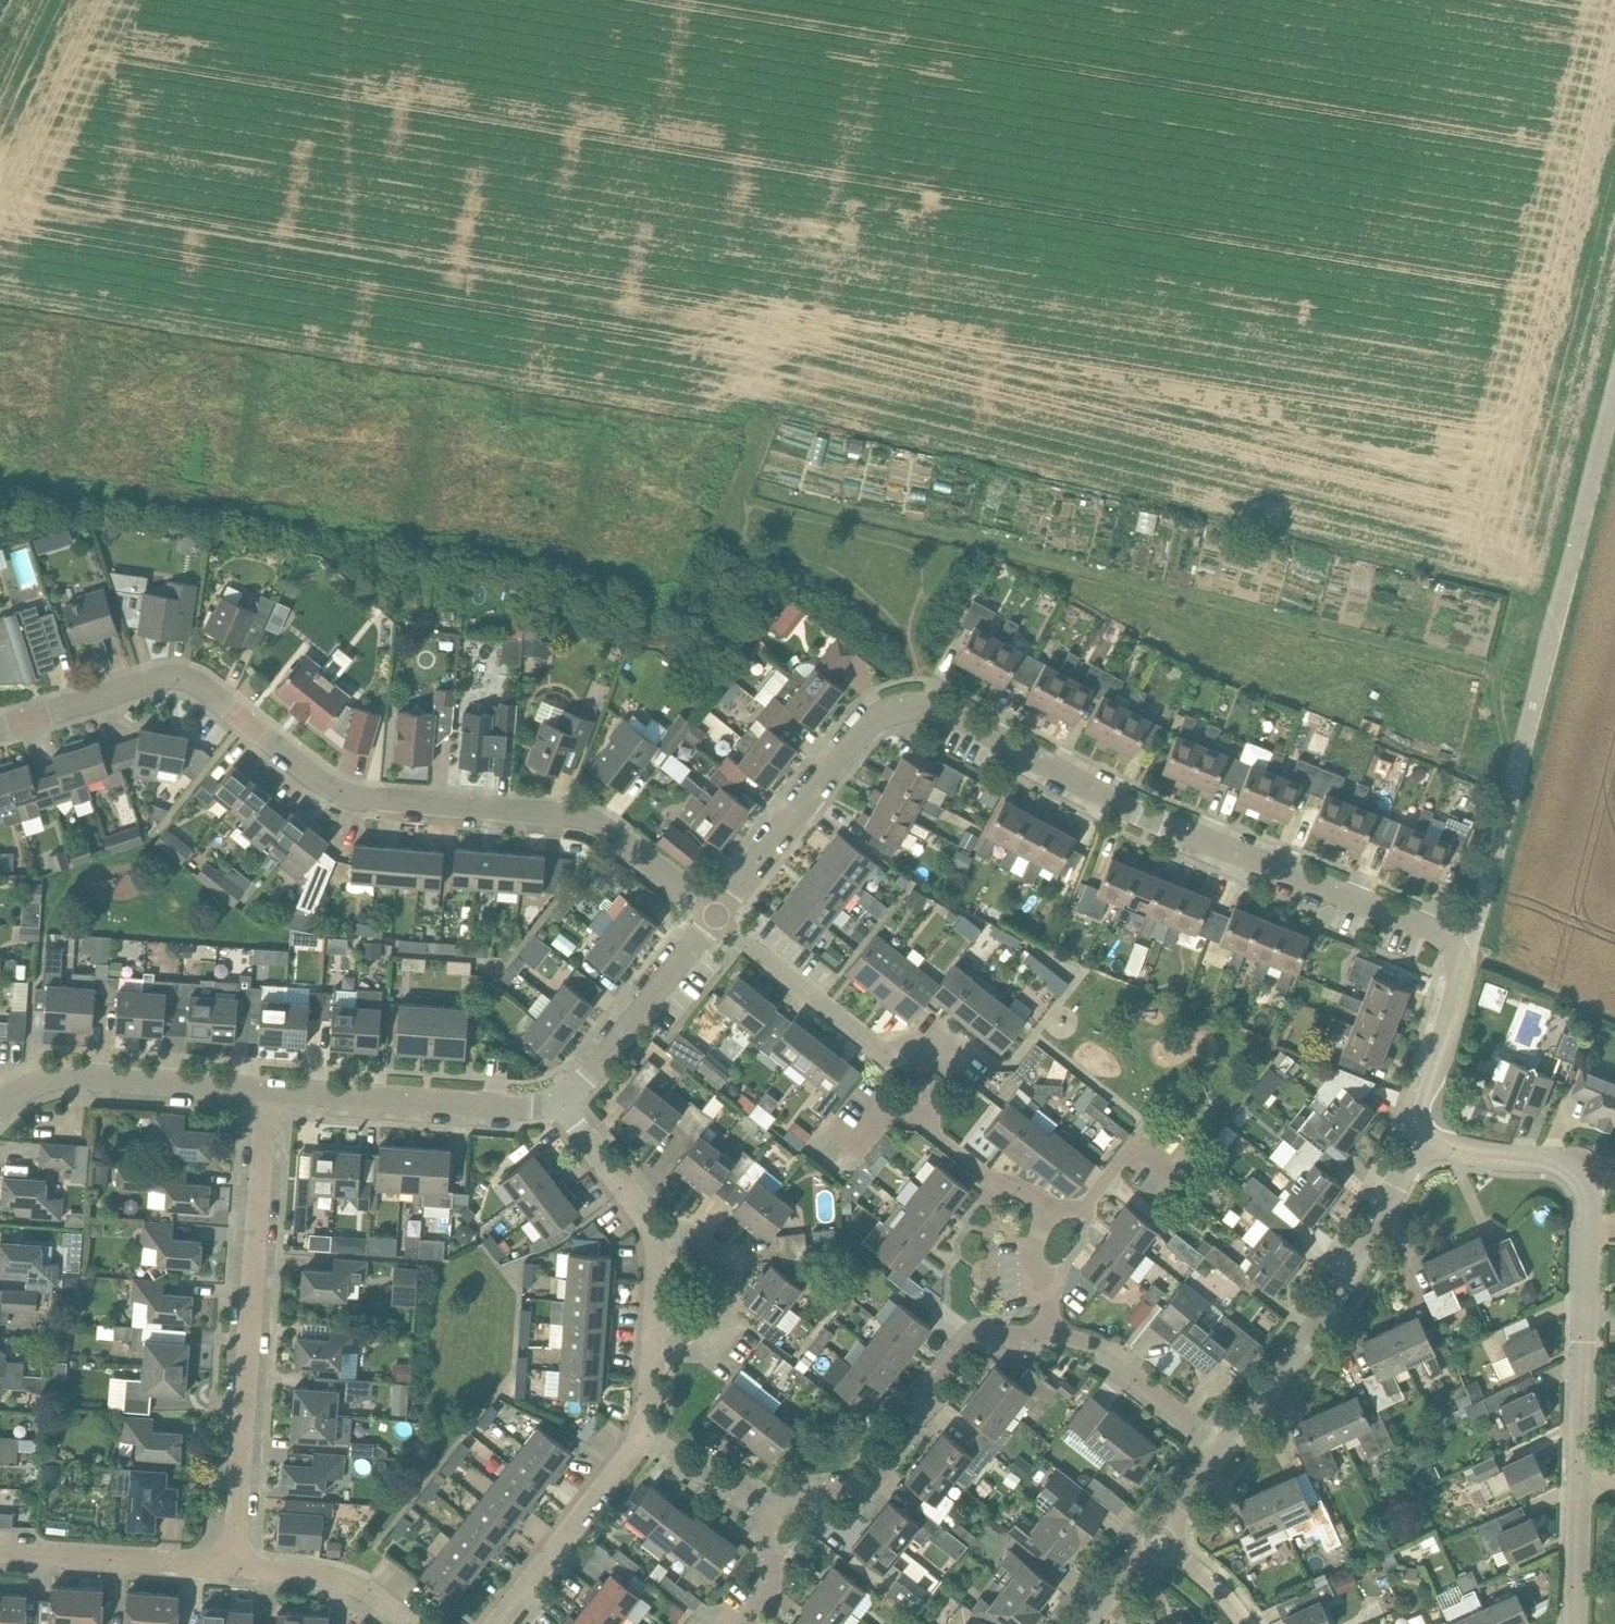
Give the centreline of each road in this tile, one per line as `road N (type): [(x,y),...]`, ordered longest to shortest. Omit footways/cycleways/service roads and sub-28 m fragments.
road 1 (residential): [(717,918),(872,720),(922,705),(949,710),(1152,819),(1460,946)]
road 2 (residential): [(0,730),(179,675),(346,796),(572,816),(607,827),(717,918)]
road 3 (unclassified): [(1460,946),(1479,913),(1507,815),(1614,392)]
road 4 (residential): [(1577,1472),(1589,1166),(1414,1137)]
road 5 (residential): [(233,1570),(269,1088)]
road 6 (unclassified): [(1223,1448),(1356,1265),(1414,1137)]
road 7 (residential): [(766,1501),(867,1487),(976,1335),(1050,1335)]
road 8 (residential): [(956,1035),(936,1061),(890,1055),(717,918)]
road 9 (residential): [(269,1088),(528,1108),(563,1104)]
road 10 (residential): [(0,1113),(33,1085),(80,1079),(269,1088)]
road 11 (residential): [(1046,1210),(919,1119),(885,1112),(859,1147),(829,1126)]
road 12 (residential): [(563,1104),(717,918)]
road 13 (residential): [(646,1433),(500,1623)]
road 14 (residential): [(655,1240),(696,1236),(731,1260),(709,1354),(655,1352)]
road 15 (residential): [(233,1570),(0,1551)]
road 16 (residential): [(1050,1335),(1105,1349),(1223,1448)]
road 17 (unclassified): [(1414,1137),(1460,946)]
road 18 (residential): [(405,1623),(333,1576),(233,1570)]
road 19 (residential): [(1046,1210),(1088,1205),(1135,1146),(1174,1176)]
road 20 (residential): [(563,1104),(655,1240)]
road 21 (residential): [(1575,1623),(1577,1472)]
road 22 (residential): [(646,1433),(698,1471),(731,1478),(766,1501)]
road 23 (residential): [(752,1623),(776,1579),(766,1501)]
road 24 (residential): [(1050,1335),(1038,1237),(1046,1210)]
road 25 (residential): [(1236,1623),(1213,1580),(1149,1537)]

